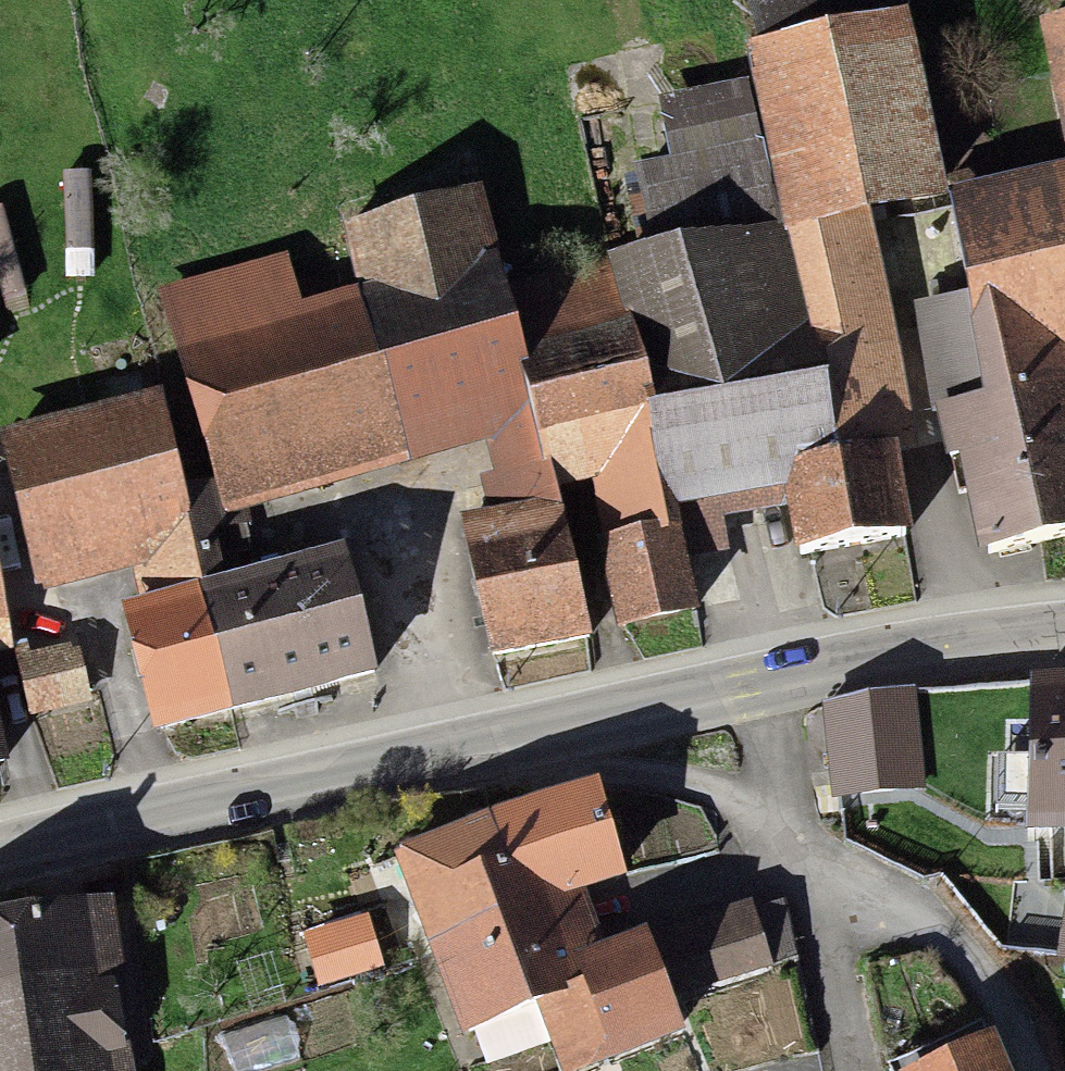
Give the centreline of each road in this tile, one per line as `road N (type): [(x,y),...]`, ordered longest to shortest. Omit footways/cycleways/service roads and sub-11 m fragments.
road 1 (secondary): [(0,860),(575,729)]
road 2 (residential): [(790,848),(950,945),(1020,1039),(1033,1070)]
road 3 (secondary): [(778,684),(1064,634)]
road 4 (residential): [(575,729),(660,796),(790,848)]
road 5 (secondary): [(575,729),(778,684)]
road 6 (residential): [(778,684),(790,848)]

